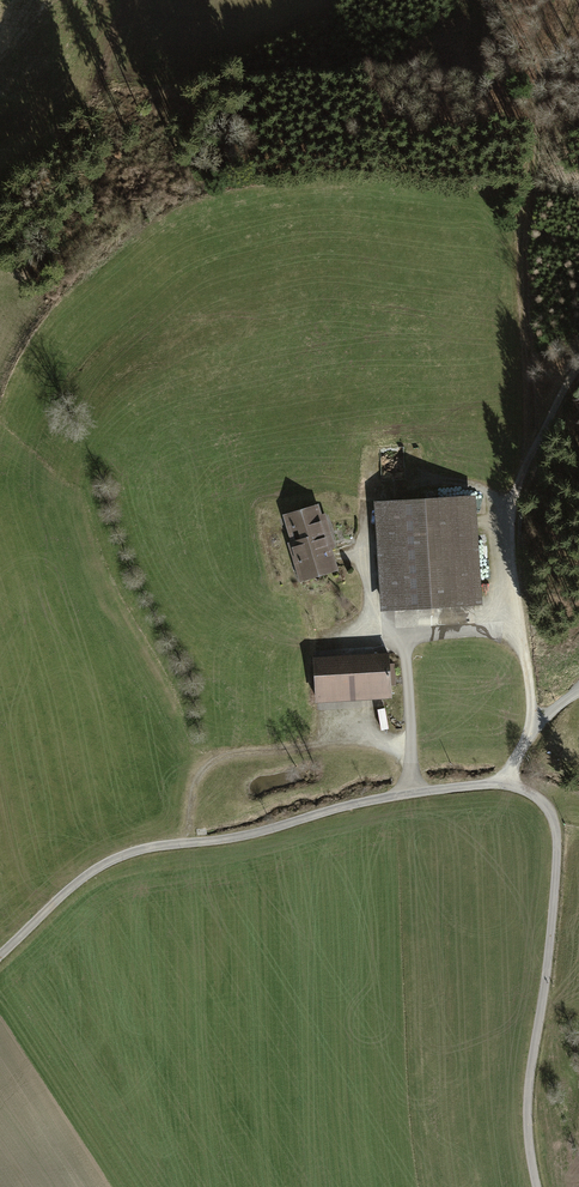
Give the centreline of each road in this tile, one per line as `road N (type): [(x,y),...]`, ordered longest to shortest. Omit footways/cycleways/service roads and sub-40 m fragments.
road 1 (unclassified): [(0,952),(118,857),(256,834),(416,792),(504,784),(527,792),(556,823),(557,867),(530,1070),(537,1186)]
road 2 (track): [(504,784),(532,734),(509,529),(529,461),(578,376)]
road 3 (track): [(529,461),(522,250),(539,131)]
road 4 (track): [(186,843),(193,792),(214,761),(344,734),(376,733),(413,758)]

